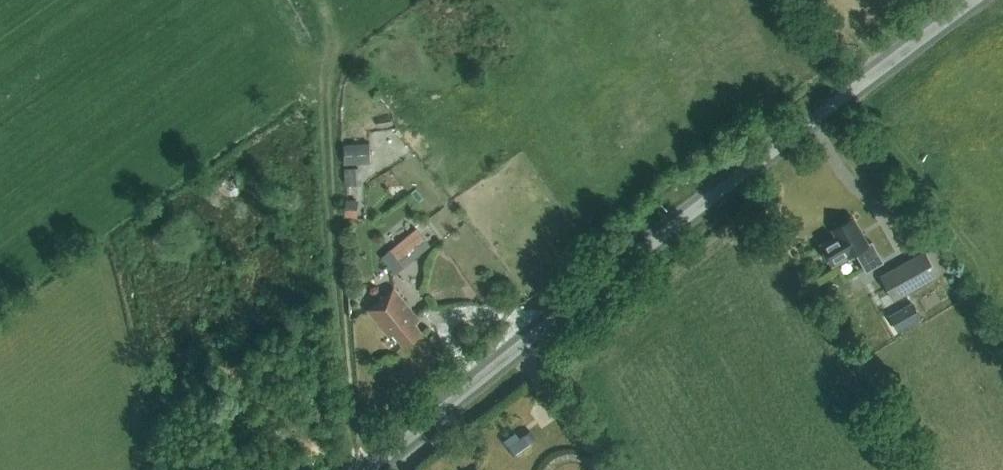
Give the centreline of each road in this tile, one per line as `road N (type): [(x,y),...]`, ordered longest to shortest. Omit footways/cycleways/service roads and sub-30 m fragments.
road 1 (tertiary): [(370,469),(967,0)]

